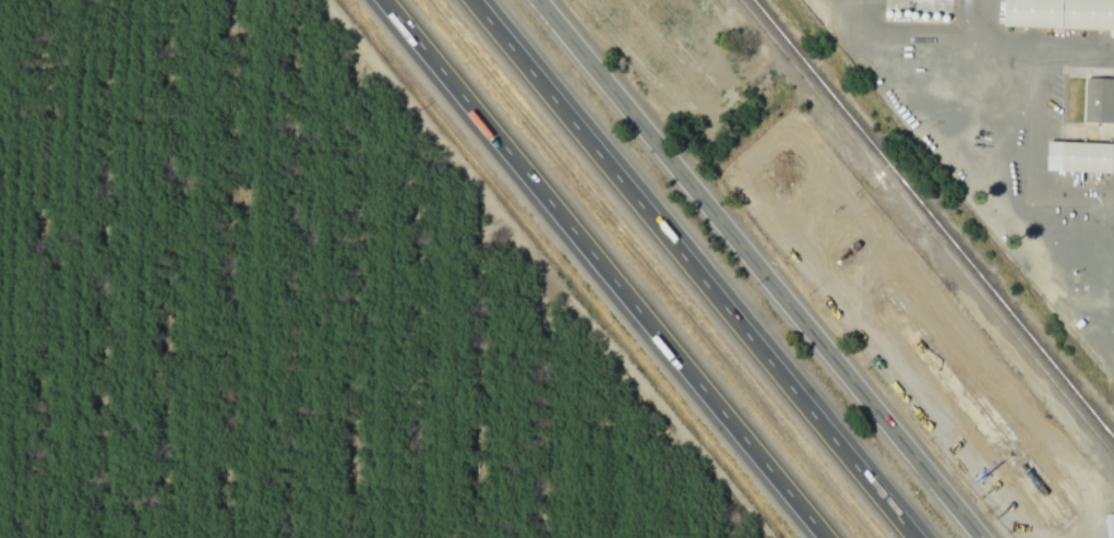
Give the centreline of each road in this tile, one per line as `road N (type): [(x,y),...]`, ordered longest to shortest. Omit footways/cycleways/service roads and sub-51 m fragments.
road 1 (motorway): [(385,0),(831,537)]
road 2 (motorway): [(917,537),(472,0)]
road 3 (tertiary): [(975,537),(532,0)]

